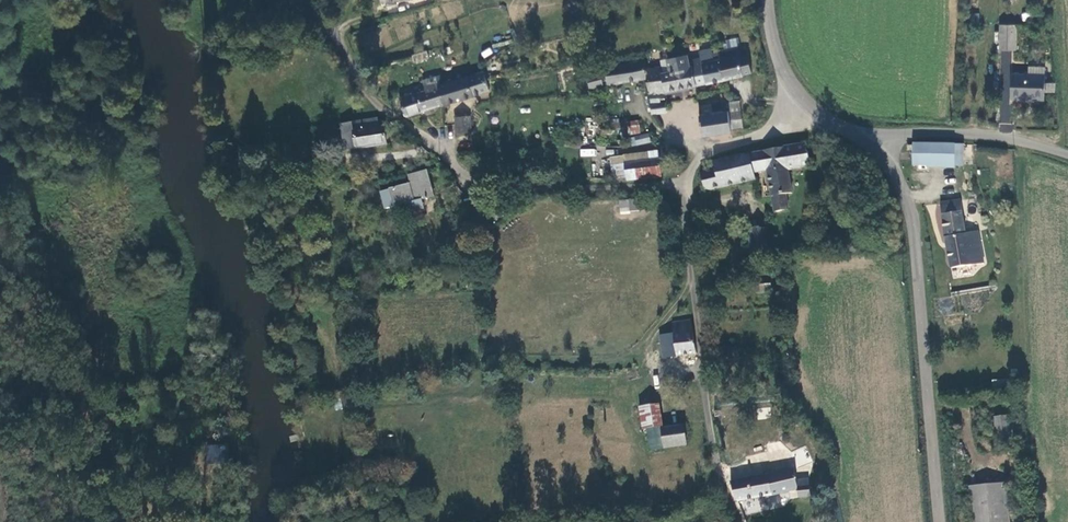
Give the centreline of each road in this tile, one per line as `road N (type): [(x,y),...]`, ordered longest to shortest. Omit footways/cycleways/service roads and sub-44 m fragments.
road 1 (unclassified): [(339,39),(378,108),(480,183),(621,190),(679,184)]
road 2 (unclassified): [(937,521),(912,221),(890,140)]
road 3 (unclassified): [(717,465),(679,184)]
road 4 (unclassified): [(1067,154),(982,134),(890,140)]
road 5 (unclassified): [(679,184),(705,155),(760,139),(812,110)]
road 6 (unclassified): [(812,110),(783,84),(770,0)]

